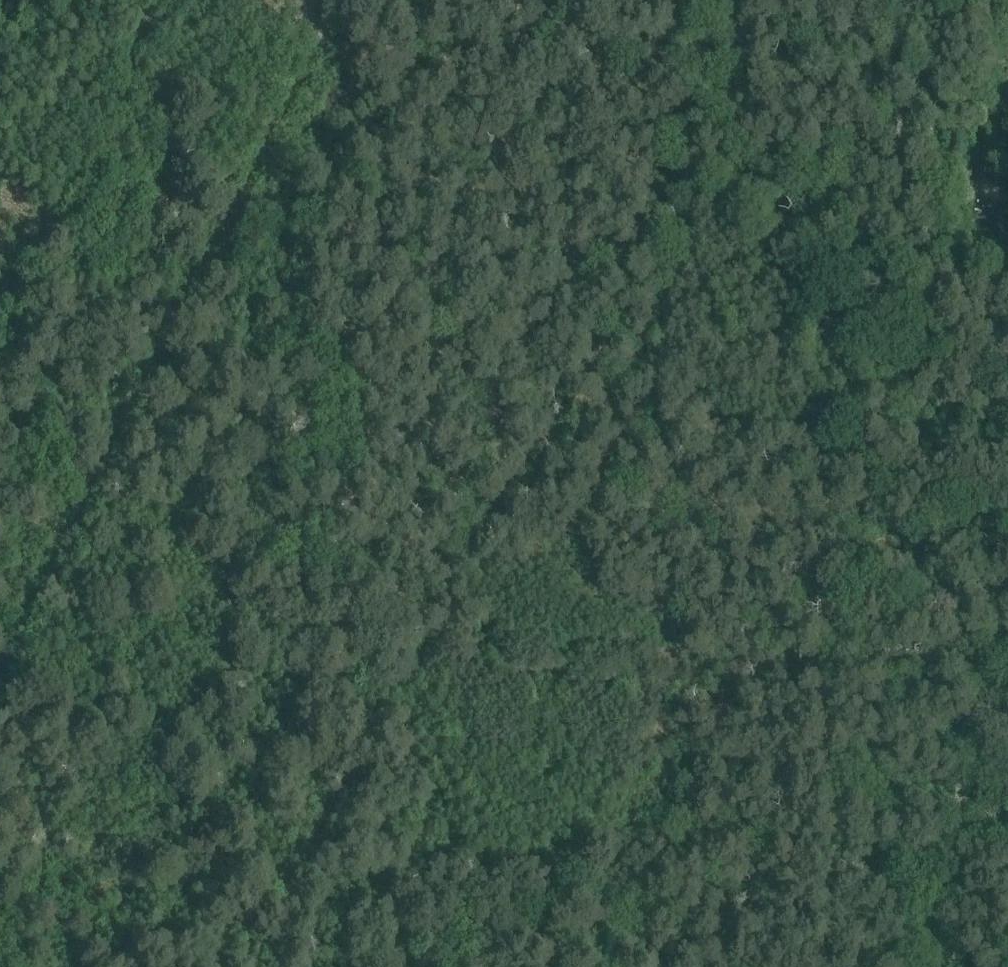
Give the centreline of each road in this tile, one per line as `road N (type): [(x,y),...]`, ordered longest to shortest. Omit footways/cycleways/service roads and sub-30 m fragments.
road 1 (track): [(0,307),(93,140),(154,0)]

